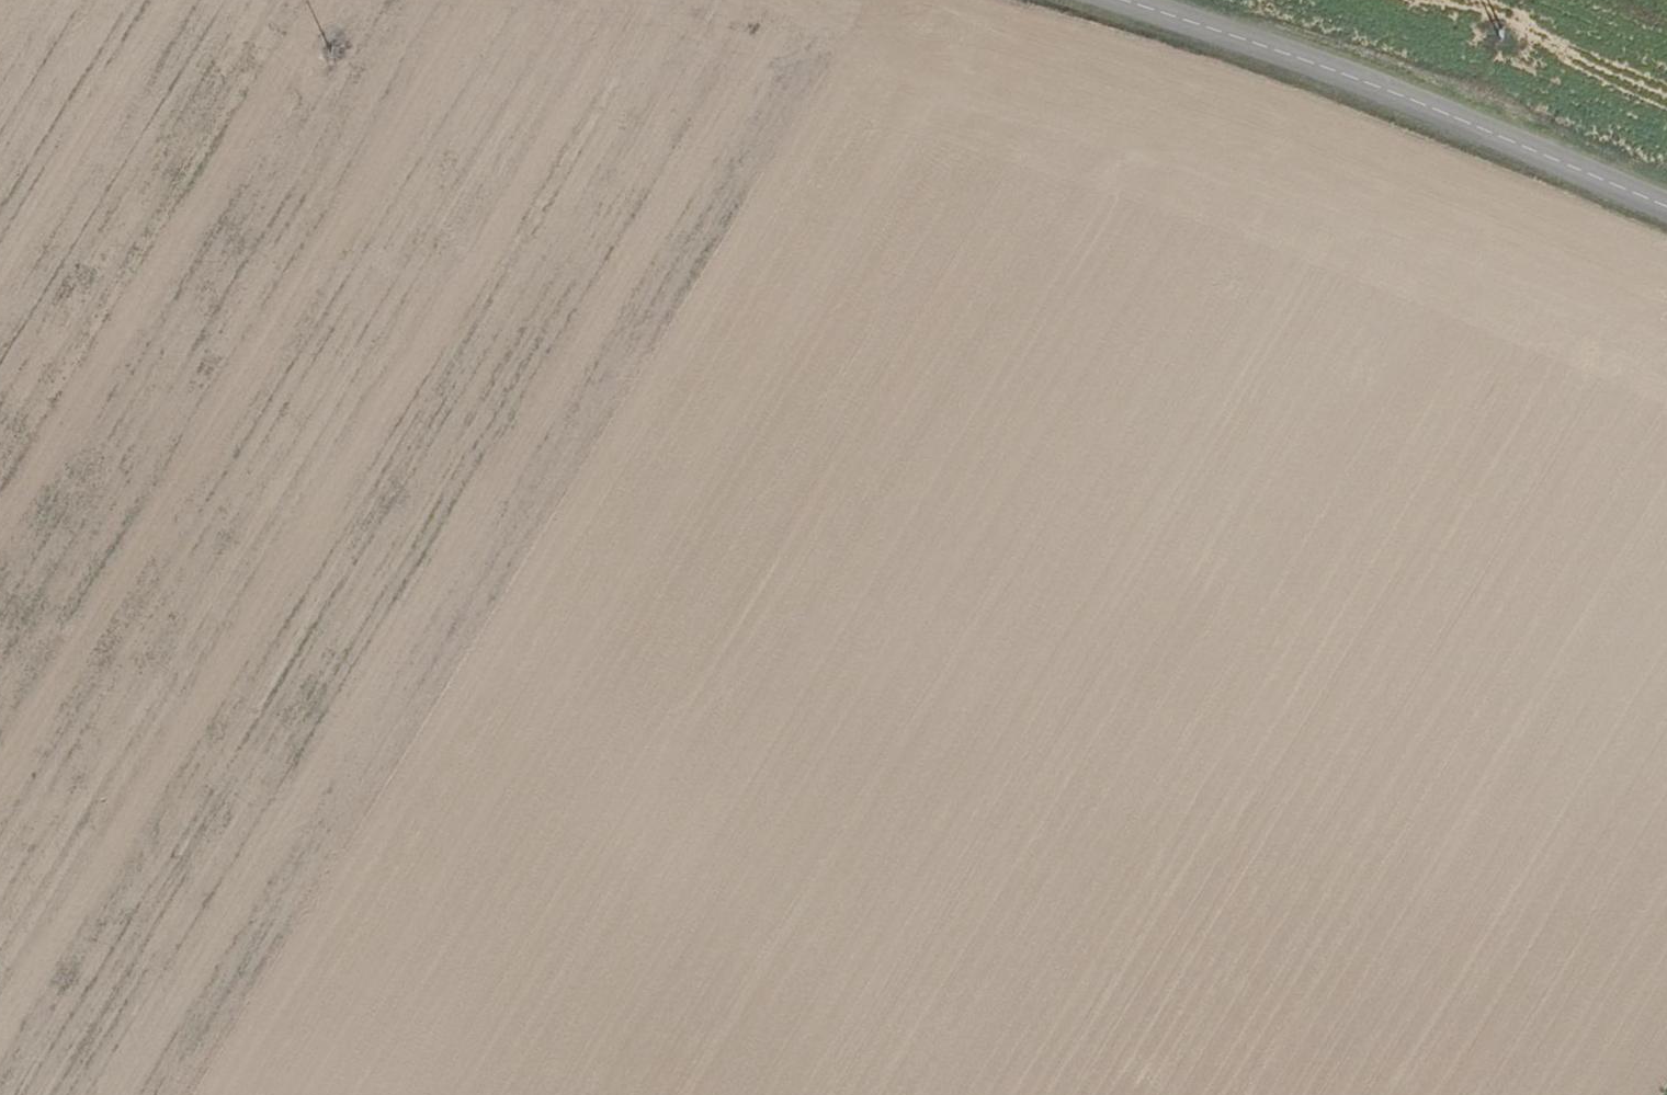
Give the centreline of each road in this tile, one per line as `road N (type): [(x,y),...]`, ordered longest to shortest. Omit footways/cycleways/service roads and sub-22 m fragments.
road 1 (tertiary): [(1666,207),(1351,77),(1124,0)]

